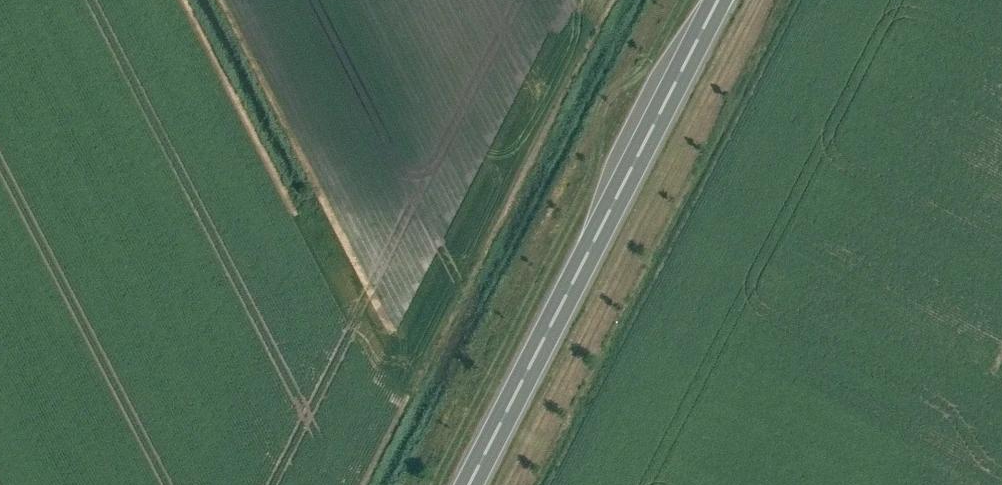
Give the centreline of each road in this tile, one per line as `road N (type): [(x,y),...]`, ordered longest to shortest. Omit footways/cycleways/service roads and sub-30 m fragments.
road 1 (trunk): [(476,484),(728,0)]

